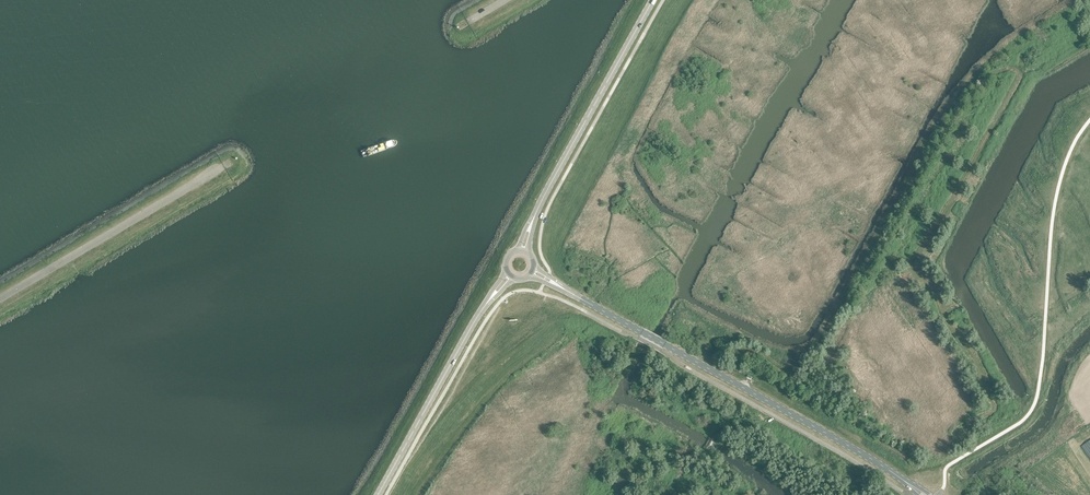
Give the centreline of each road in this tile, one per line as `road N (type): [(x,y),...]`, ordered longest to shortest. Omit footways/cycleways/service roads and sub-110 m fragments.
road 1 (secondary): [(565,291),(899,478)]
road 2 (unclassified): [(0,299),(230,162)]
road 3 (secondary): [(532,223),(654,0)]
road 4 (secondary): [(378,494),(491,298)]

